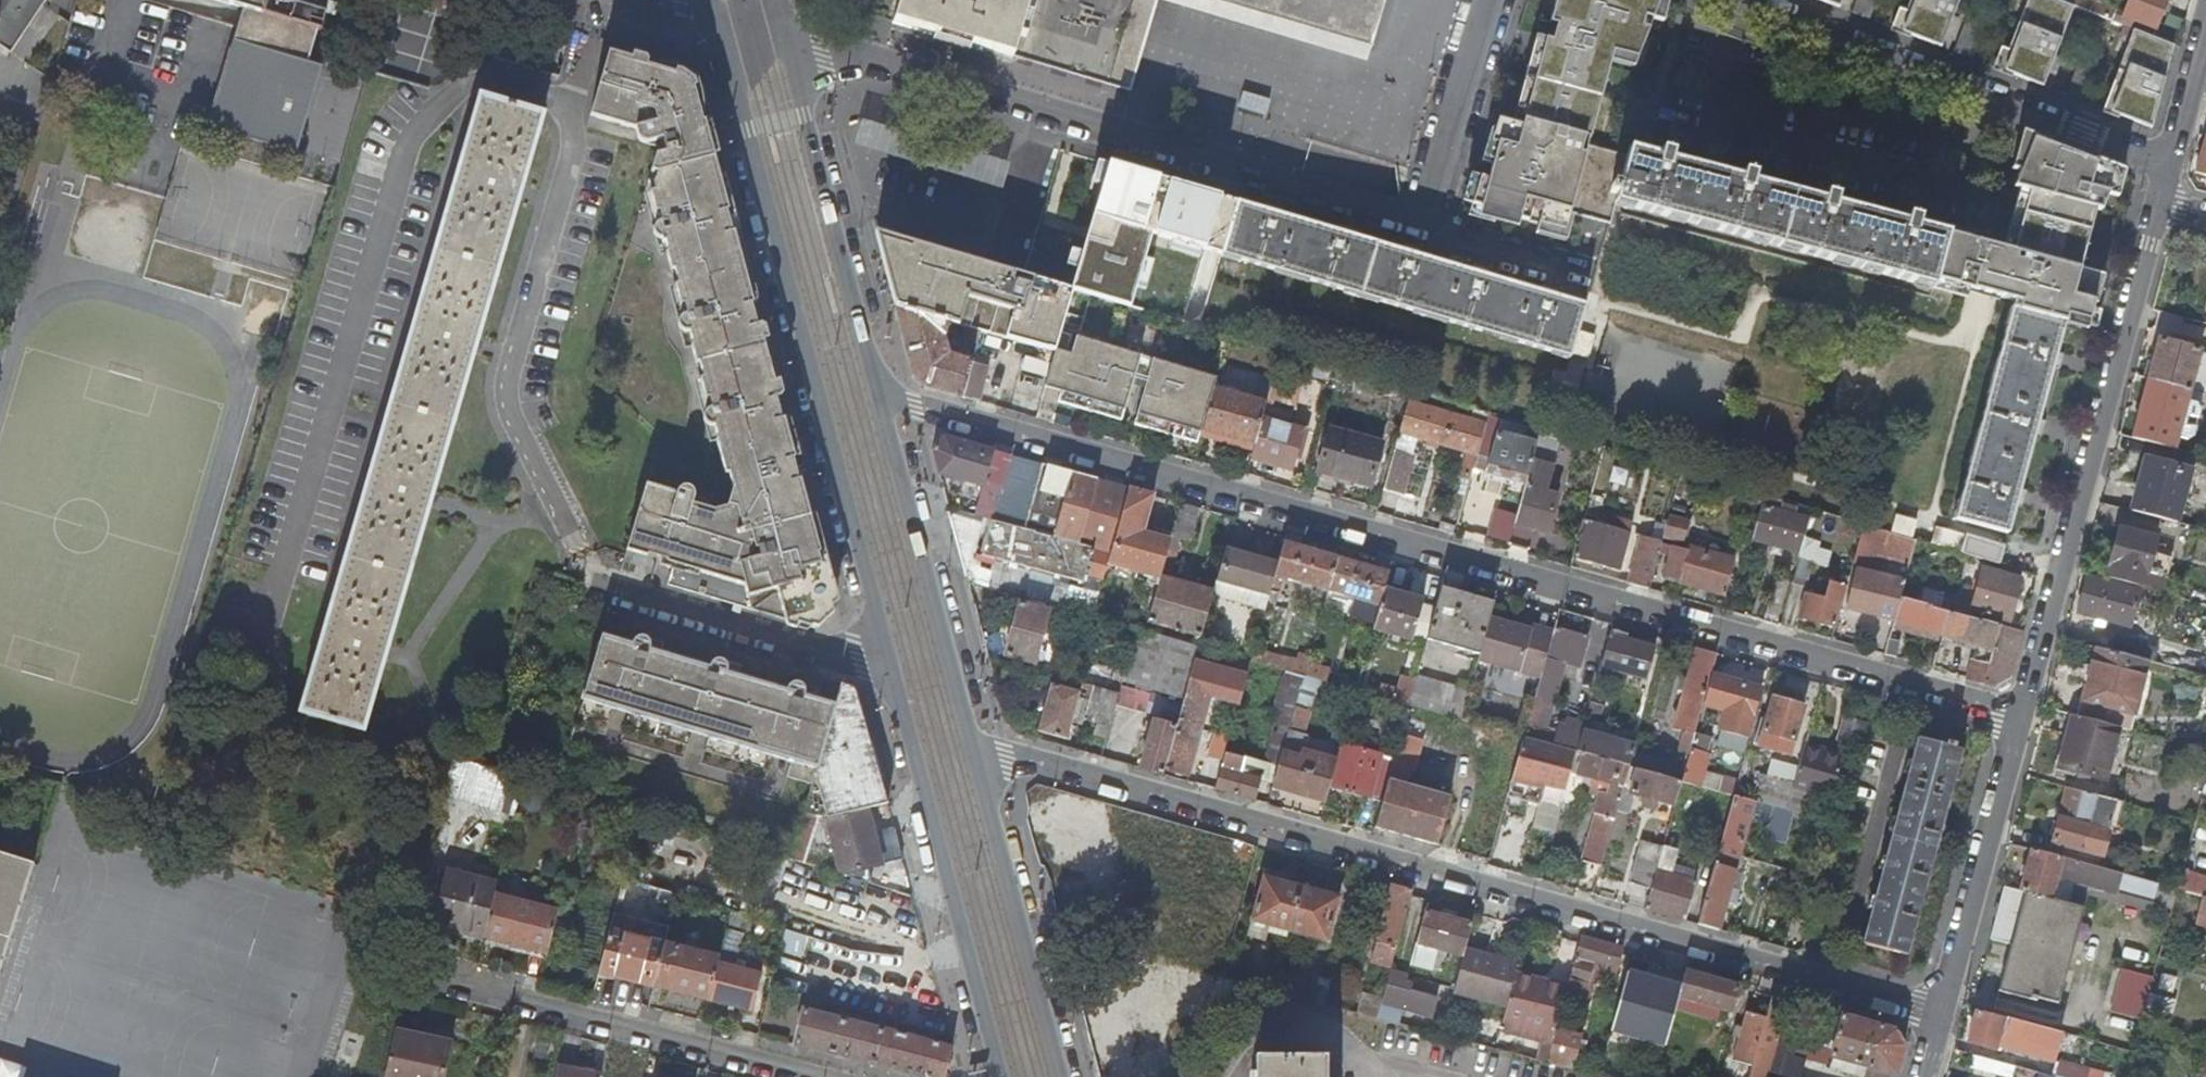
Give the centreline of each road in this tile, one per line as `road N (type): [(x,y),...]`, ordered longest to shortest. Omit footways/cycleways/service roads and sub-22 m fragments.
road 1 (residential): [(2023,717),(876,398)]
road 2 (residential): [(976,763),(1004,756),(1943,1013)]
road 3 (residential): [(605,0),(572,110),(571,159),(506,384),(512,423),(599,585),(860,658),(887,651)]
road 4 (residential): [(784,34),(1421,226),(1439,219),(1509,0)]
road 5 (tertiary): [(709,17),(753,129),(843,506),(887,651)]
road 6 (residential): [(2159,201),(2023,717)]
road 7 (residential): [(2170,163),(1729,0)]
road 8 (tertiary): [(887,651),(1001,1076)]
road 9 (residential): [(423,978),(807,1076)]
road 10 (tertiary): [(976,763),(876,398)]
road 11 (tertiary): [(876,398),(784,34)]
road 12 (tertiary): [(1060,1076),(976,763)]
road 13 (residential): [(2023,717),(1943,1013)]
road 14 (residential): [(2205,35),(2170,163)]

